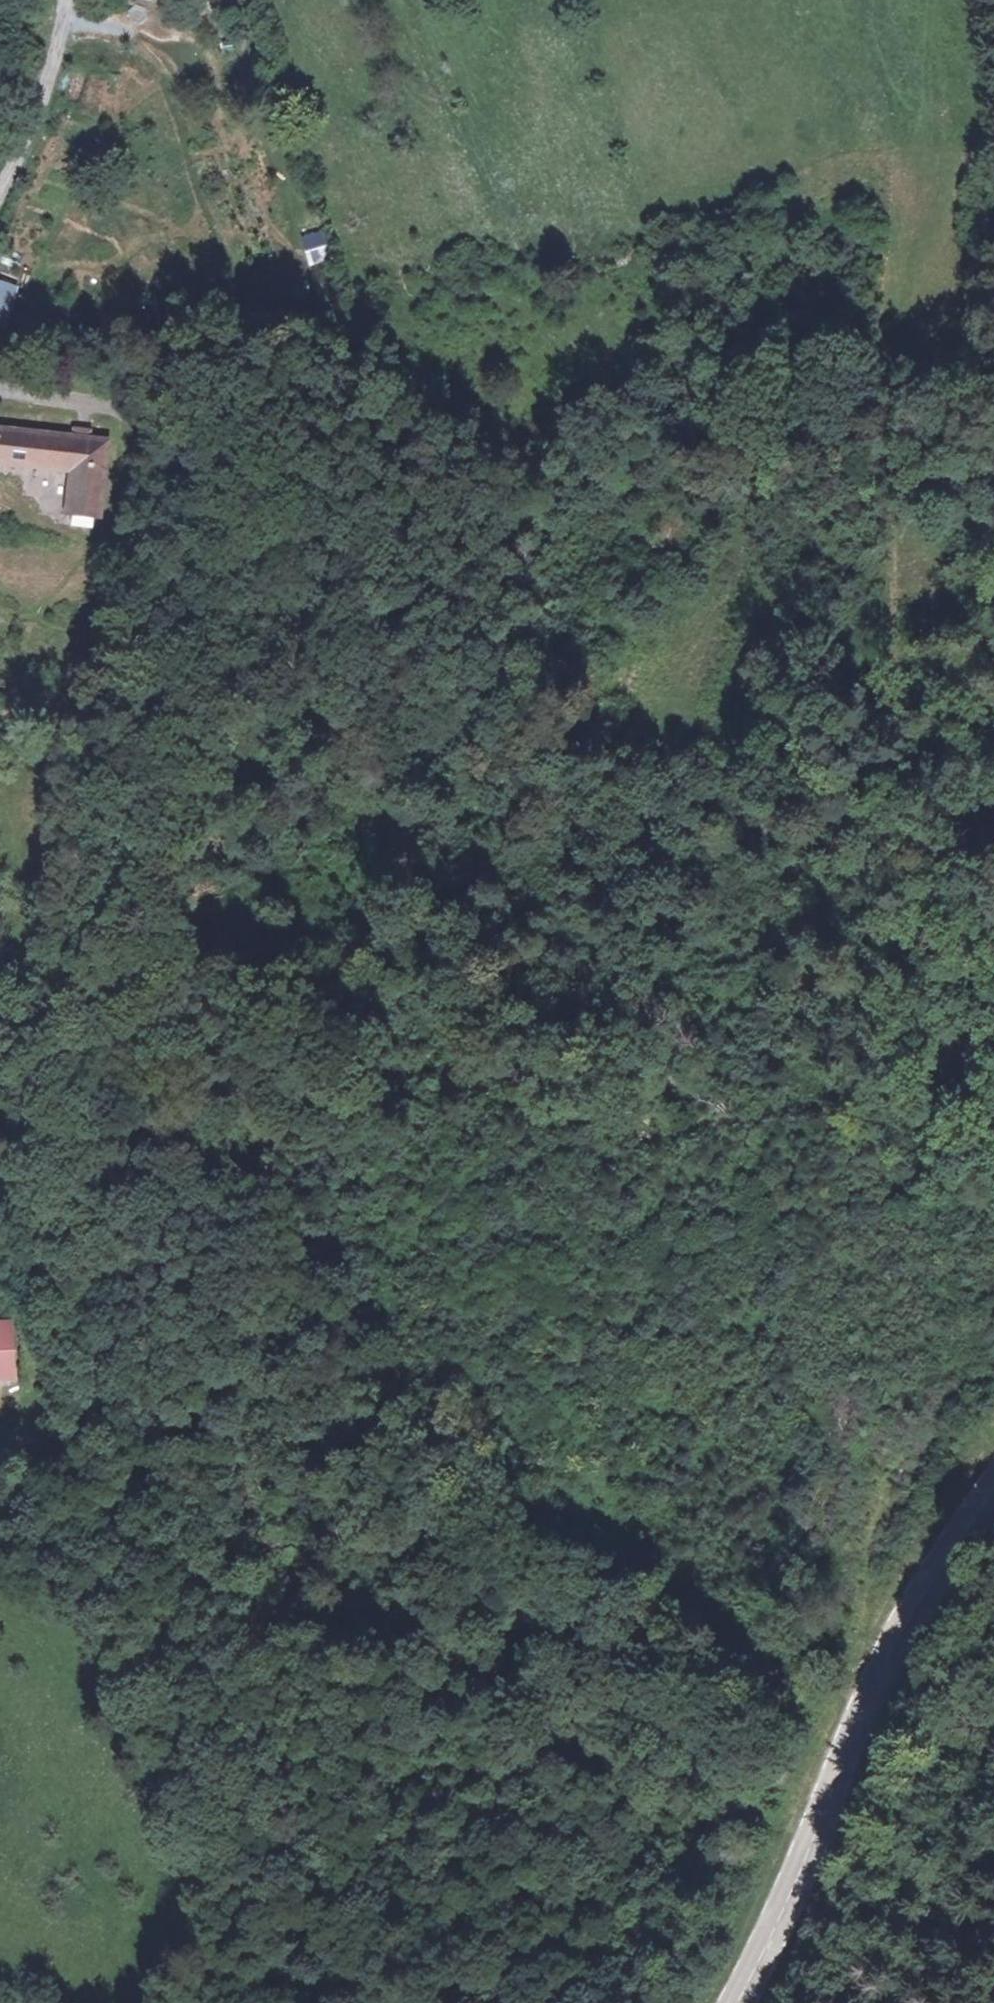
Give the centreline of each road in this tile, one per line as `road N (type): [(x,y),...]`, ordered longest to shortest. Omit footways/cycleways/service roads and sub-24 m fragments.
road 1 (secondary): [(993,1487),(928,1599),(733,2002)]
road 2 (residential): [(0,208),(55,95),(72,0)]

